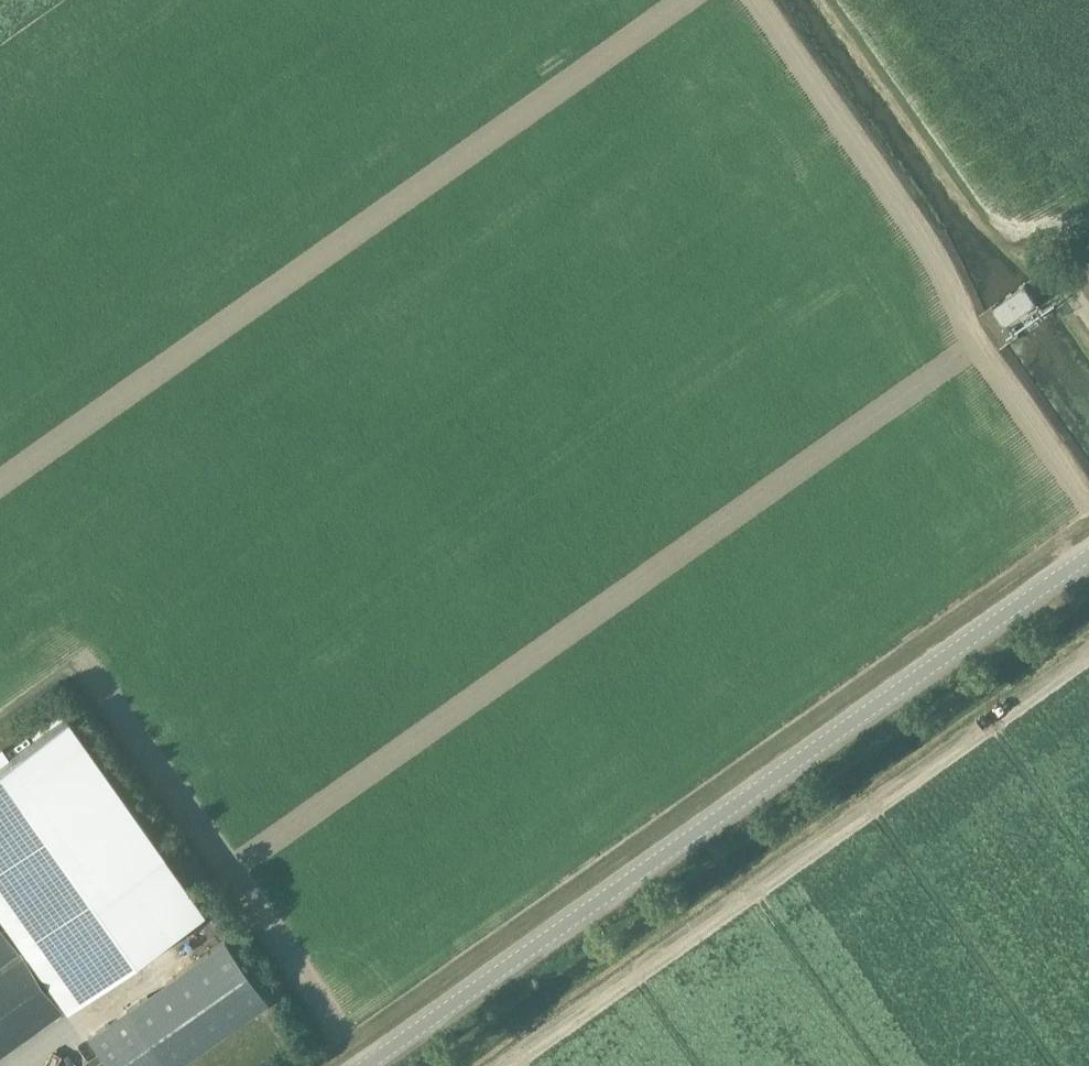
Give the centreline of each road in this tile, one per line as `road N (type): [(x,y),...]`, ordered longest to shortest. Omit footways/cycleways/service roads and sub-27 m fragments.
road 1 (unclassified): [(364,1065),(1088,553)]

